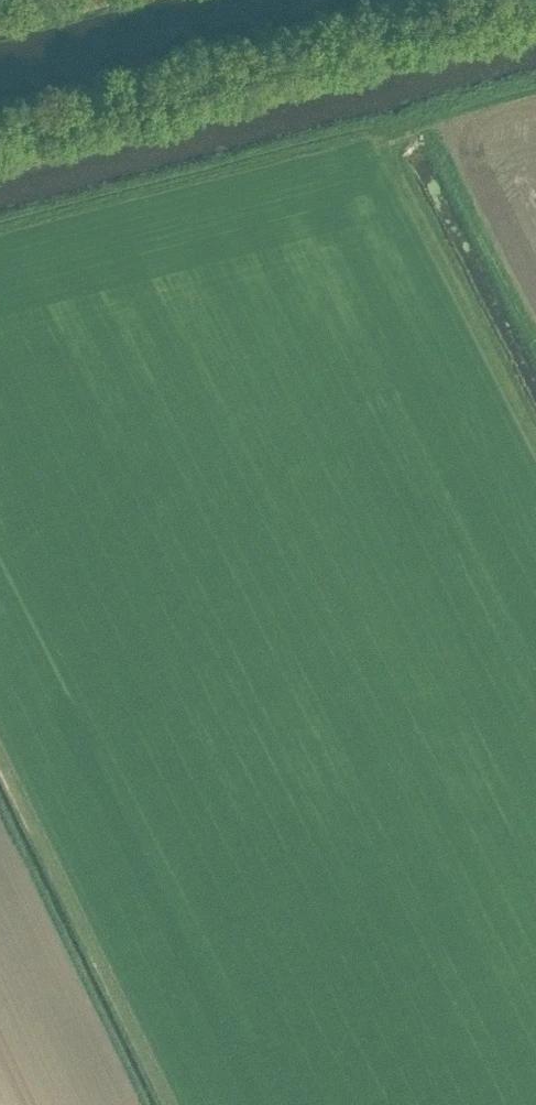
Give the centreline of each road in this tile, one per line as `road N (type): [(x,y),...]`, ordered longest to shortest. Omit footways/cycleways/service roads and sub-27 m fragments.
road 1 (track): [(0,154),(535,11)]

